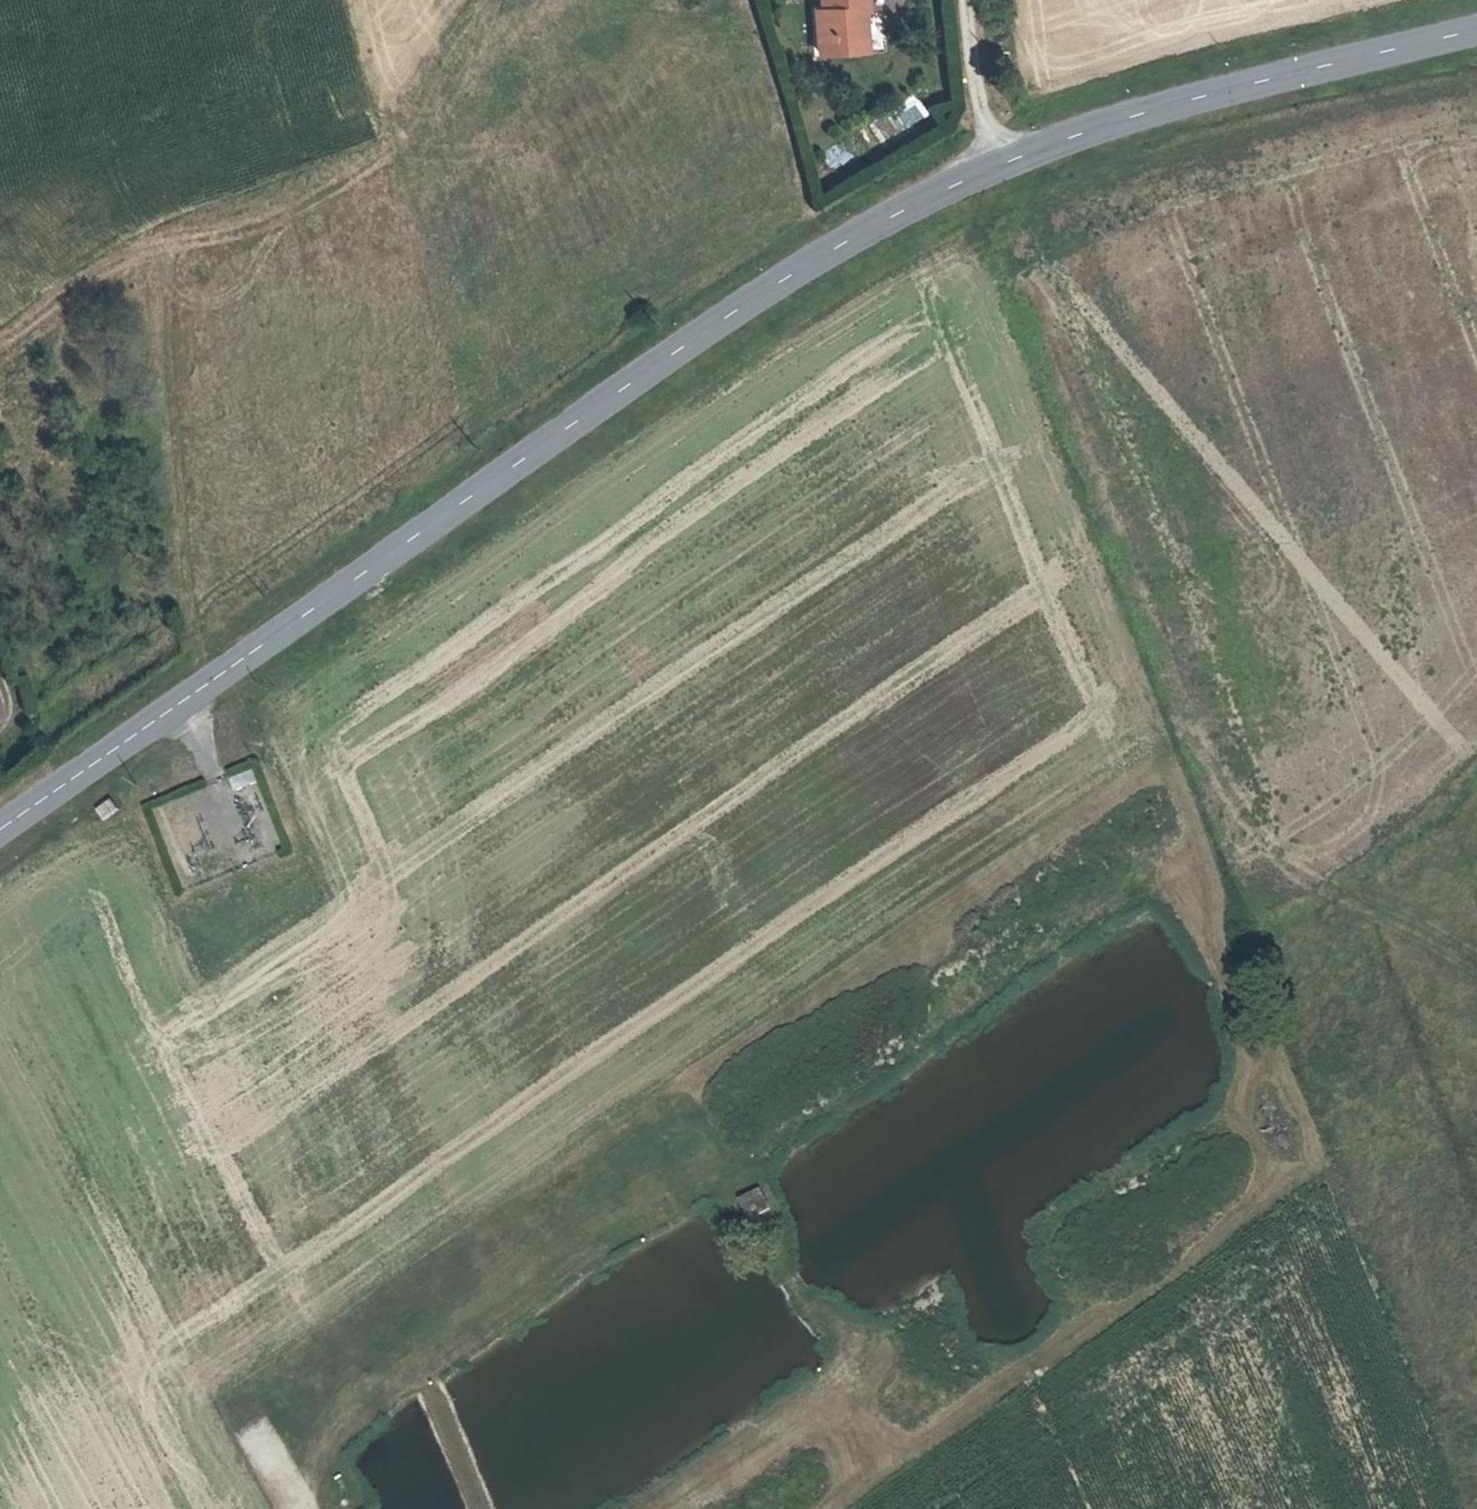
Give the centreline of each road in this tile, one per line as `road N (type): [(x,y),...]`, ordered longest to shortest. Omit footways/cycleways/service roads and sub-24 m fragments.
road 1 (secondary): [(0,834),(828,256),(1079,133),(1476,36)]

